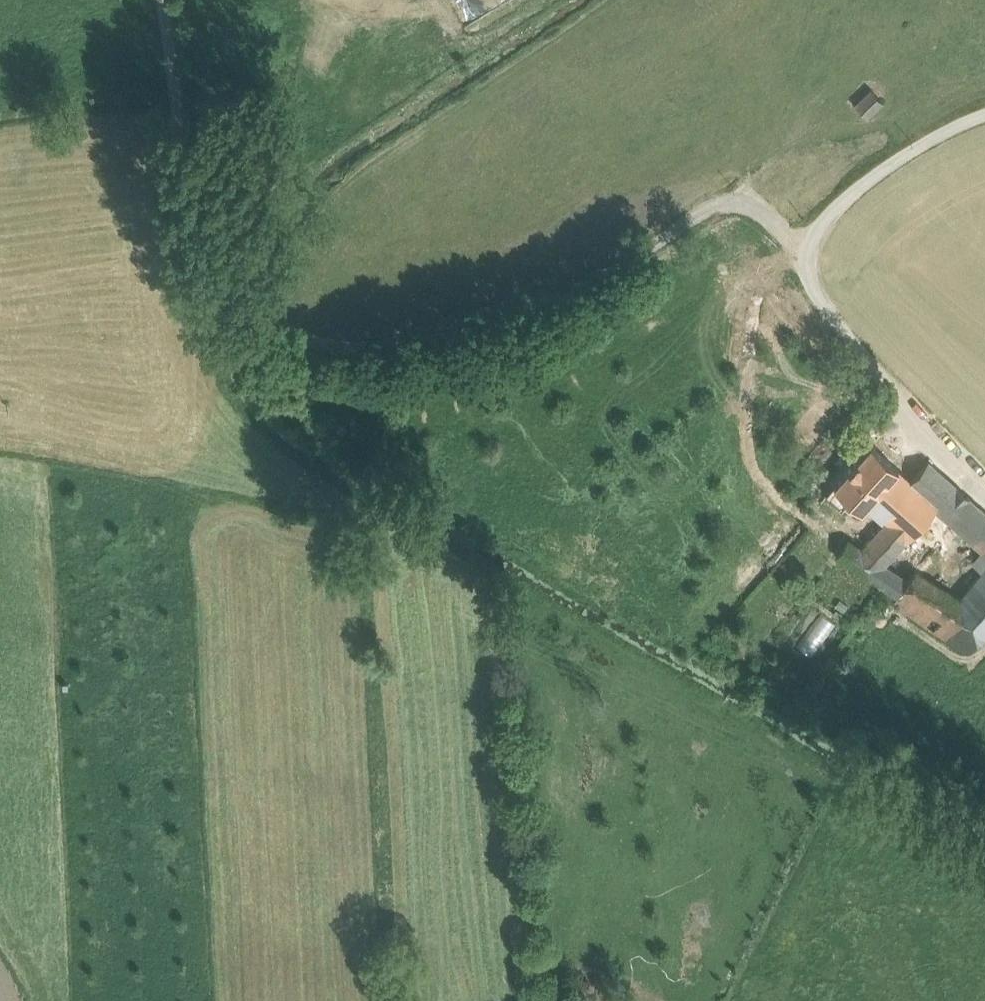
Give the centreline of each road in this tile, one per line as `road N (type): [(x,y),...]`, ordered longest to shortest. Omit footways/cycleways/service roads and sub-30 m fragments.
road 1 (residential): [(984,490),(928,438),(814,260),(825,225),(858,192),(939,135),(984,117)]

